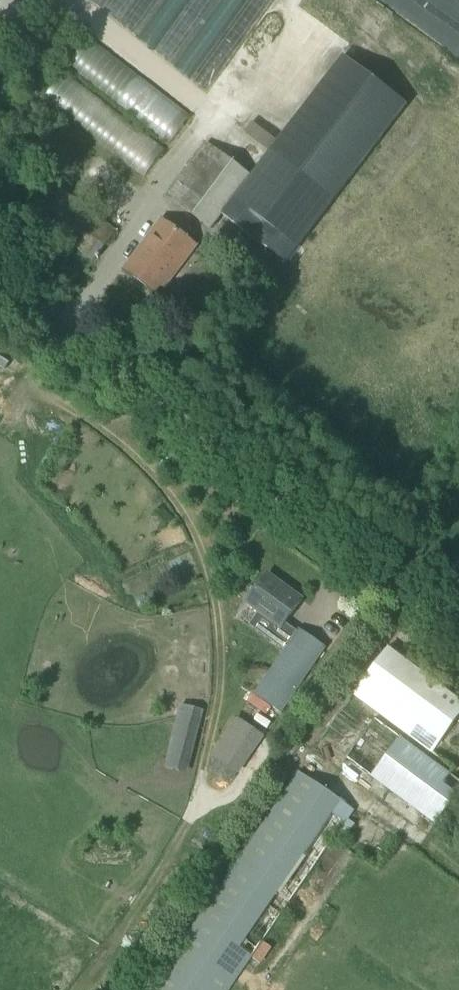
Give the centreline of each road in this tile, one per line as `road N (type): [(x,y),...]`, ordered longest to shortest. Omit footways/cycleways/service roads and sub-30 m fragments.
road 1 (unclassified): [(458,618),(0,273)]

